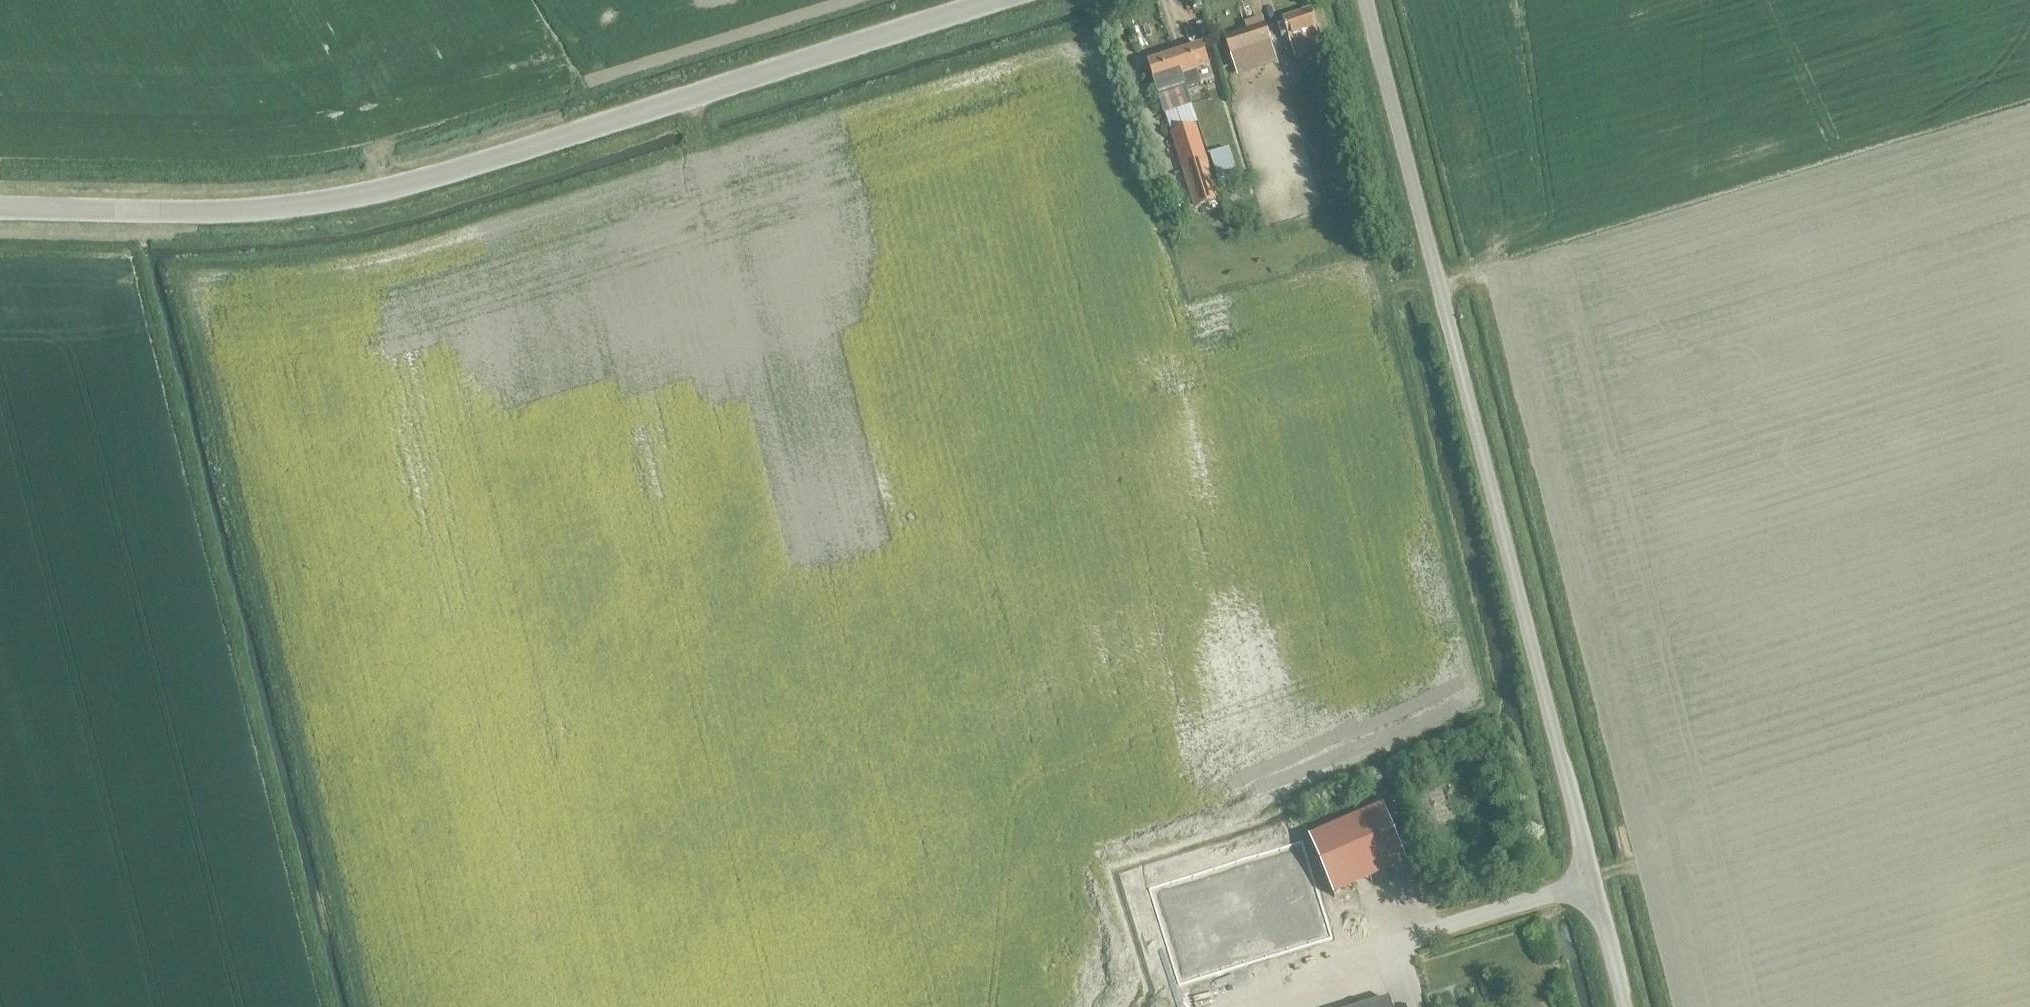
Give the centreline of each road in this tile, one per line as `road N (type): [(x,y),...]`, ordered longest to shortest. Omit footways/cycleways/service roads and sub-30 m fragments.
road 1 (unclassified): [(1622,1006),(1364,0)]
road 2 (tertiary): [(0,209),(270,209),(403,186),(994,0)]

